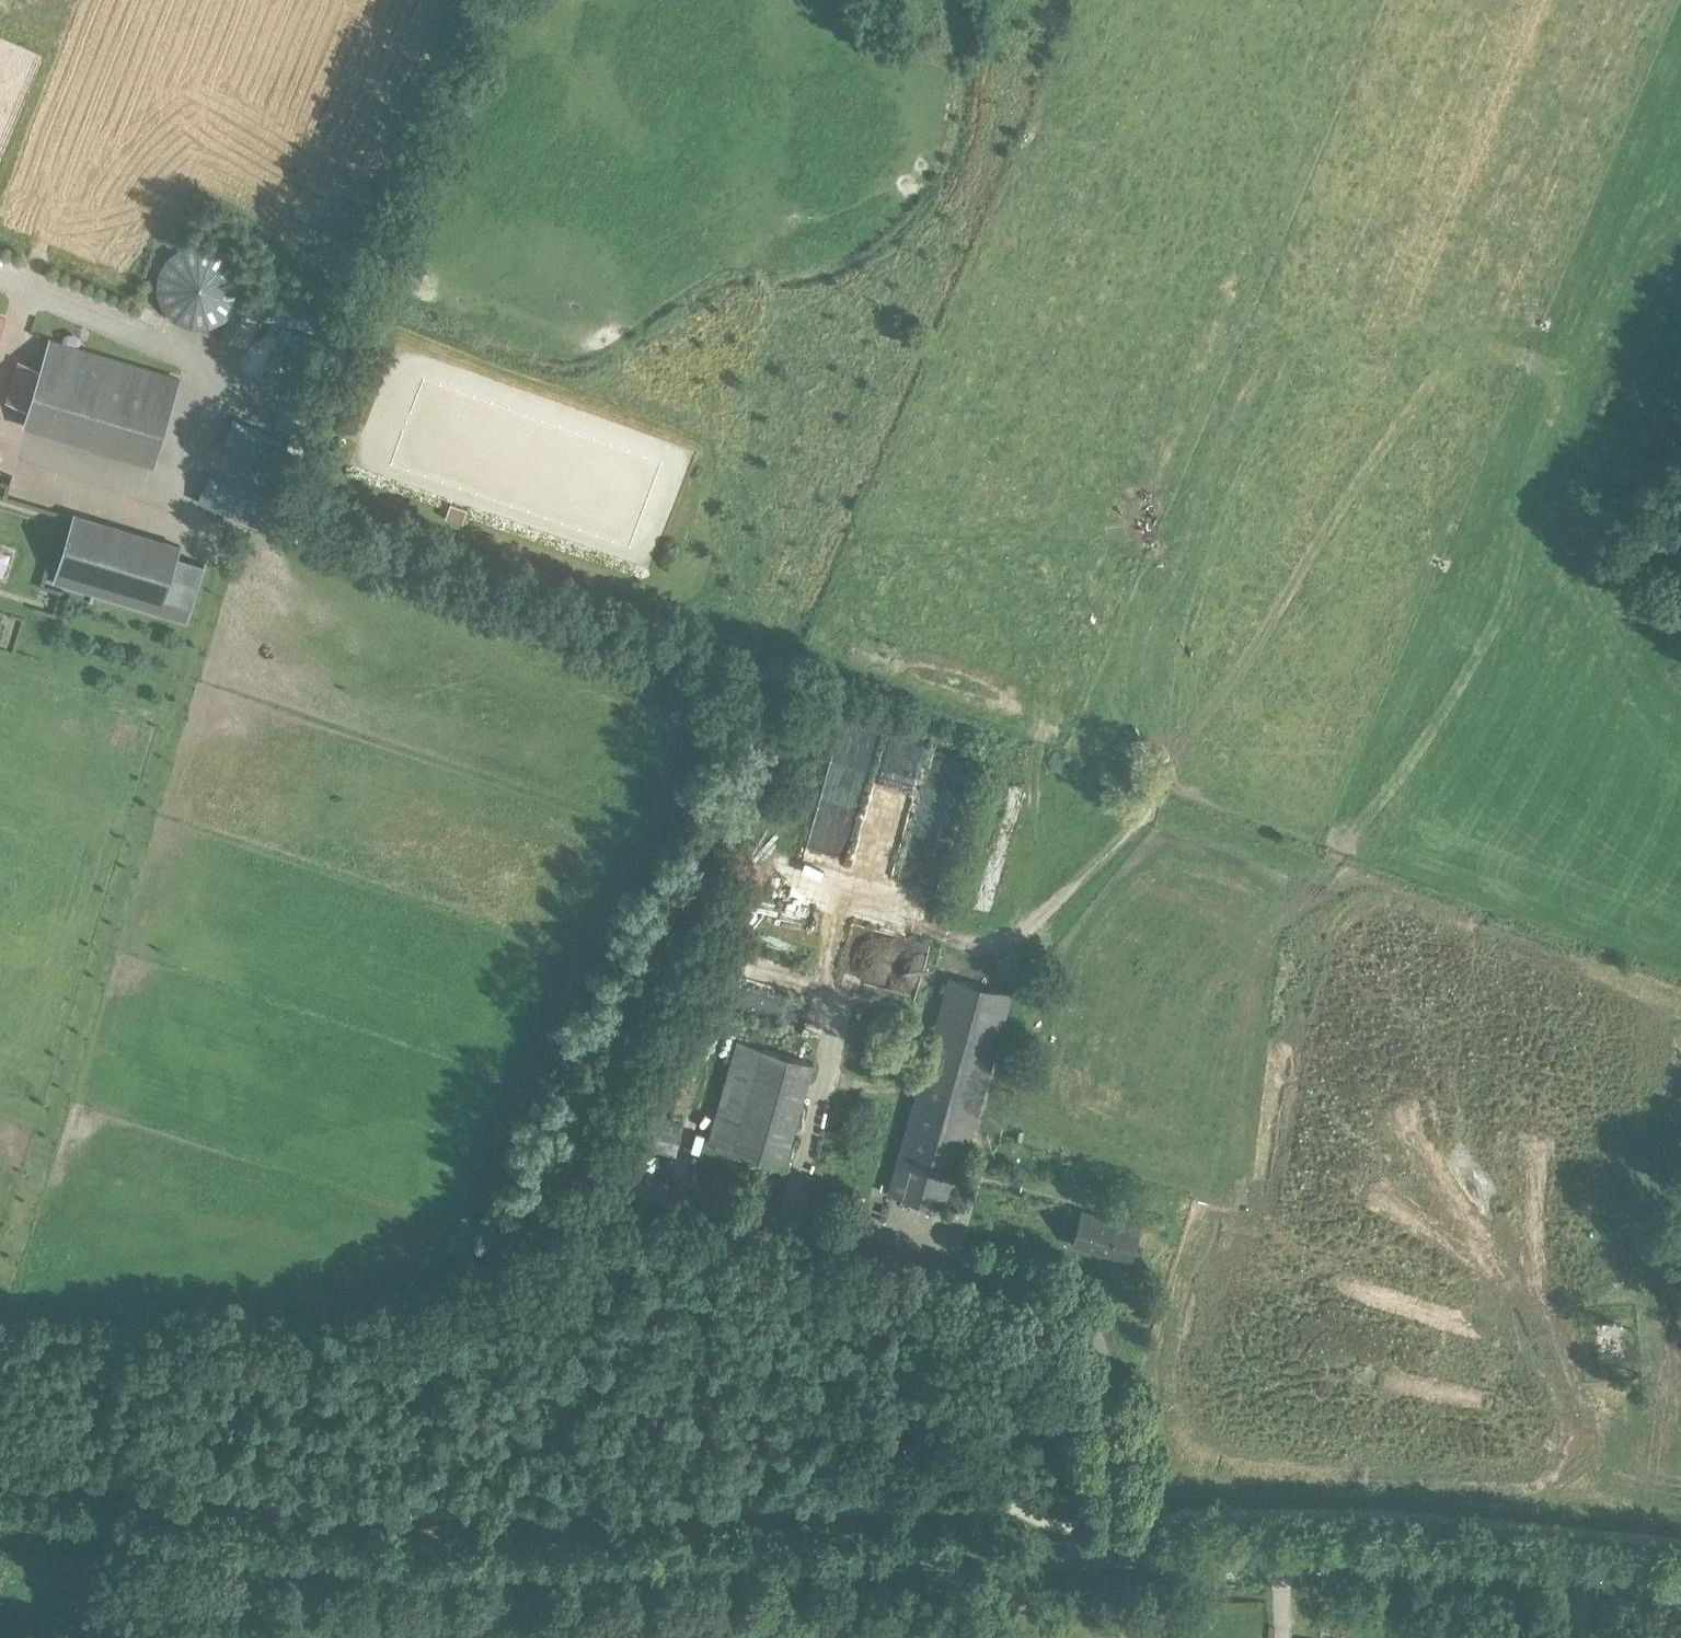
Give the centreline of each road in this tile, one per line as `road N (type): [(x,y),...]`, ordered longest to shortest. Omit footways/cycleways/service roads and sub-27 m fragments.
road 1 (tertiary): [(1620,1573),(1282,1553),(383,1561),(246,1551),(0,1516)]

